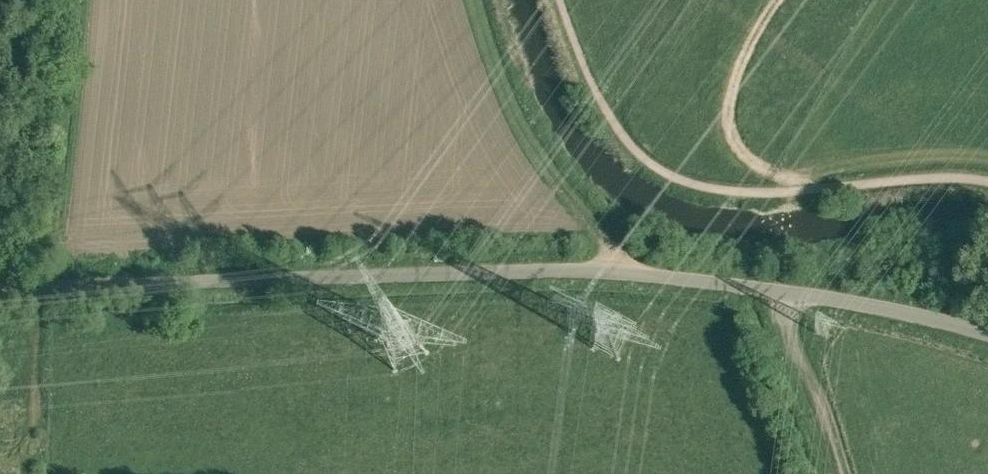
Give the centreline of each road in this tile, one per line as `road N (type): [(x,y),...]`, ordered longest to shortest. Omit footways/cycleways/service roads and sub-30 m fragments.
road 1 (unclassified): [(987,330),(784,291),(548,271),(0,289)]
road 2 (track): [(737,193),(726,162),(728,118),(743,66),(780,0)]
road 3 (track): [(784,291),(837,473)]
road 4 (track): [(50,287),(47,473)]

